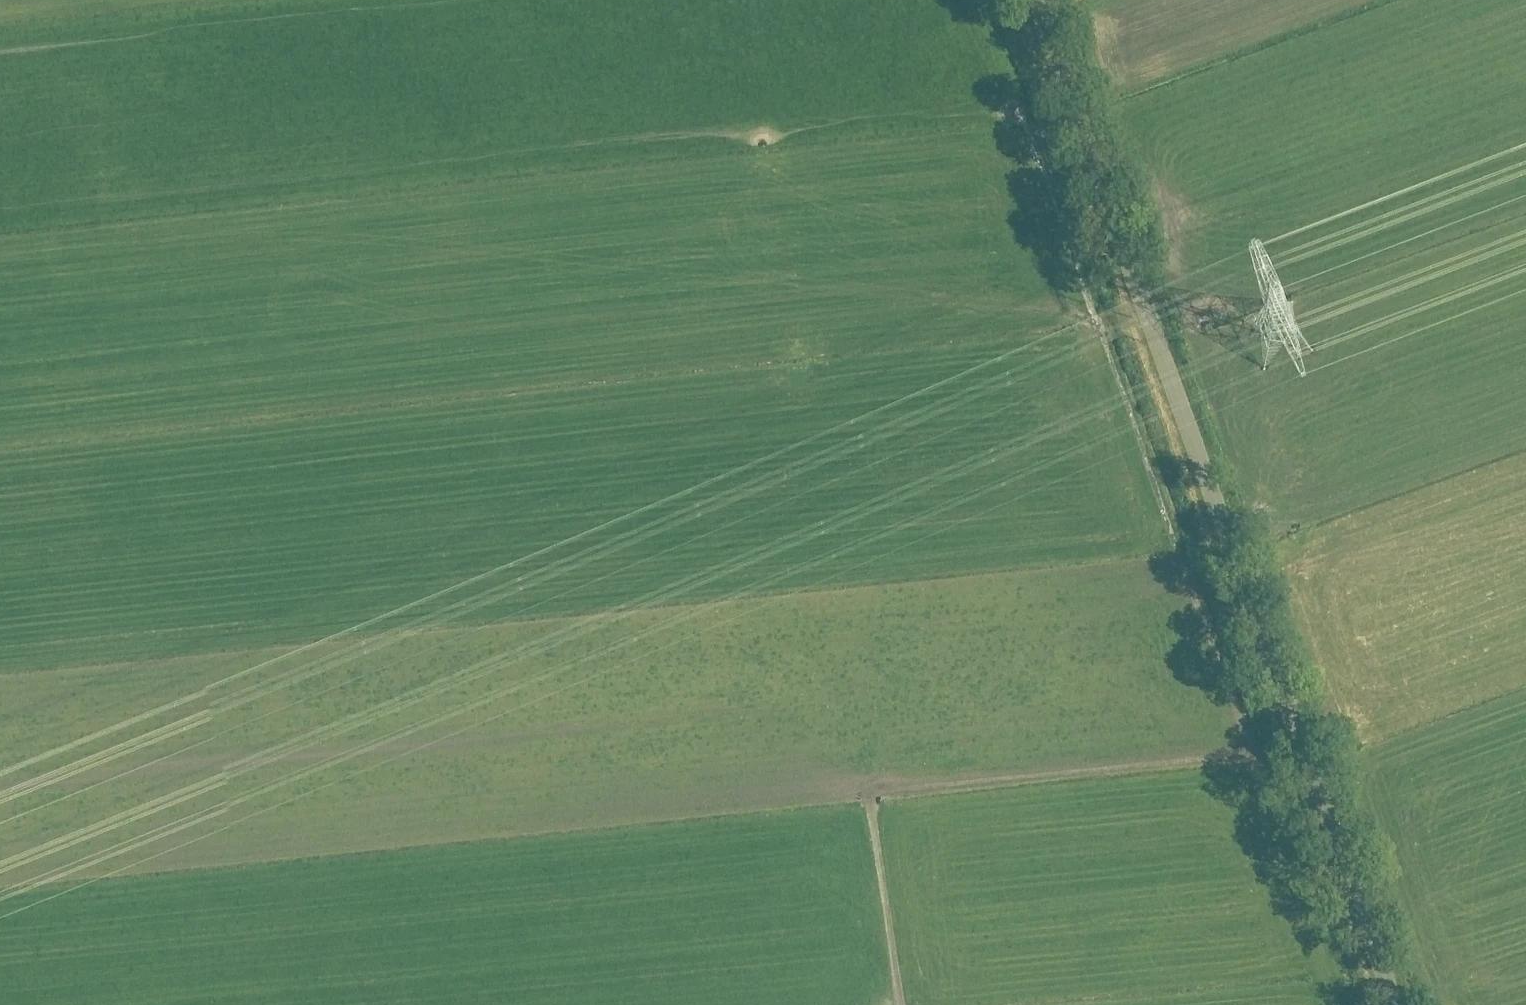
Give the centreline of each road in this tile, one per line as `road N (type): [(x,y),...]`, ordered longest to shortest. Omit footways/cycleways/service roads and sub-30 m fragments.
road 1 (unclassified): [(1394,1004),(1034,0)]

